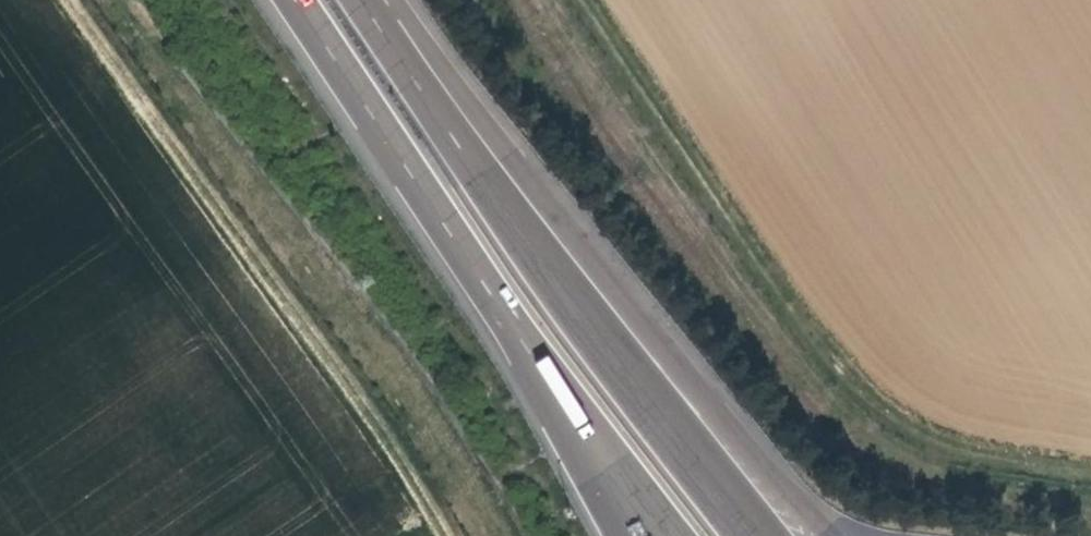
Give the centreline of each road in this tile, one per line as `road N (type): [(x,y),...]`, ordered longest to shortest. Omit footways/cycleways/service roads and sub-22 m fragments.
road 1 (track): [(1090,462),(941,437),(867,397),(595,0)]
road 2 (motorway): [(842,535),(412,0)]
road 3 (track): [(440,535),(384,438),(60,0)]
road 4 (motorway): [(757,535),(376,0)]
road 5 (motorway): [(299,0),(648,535)]

